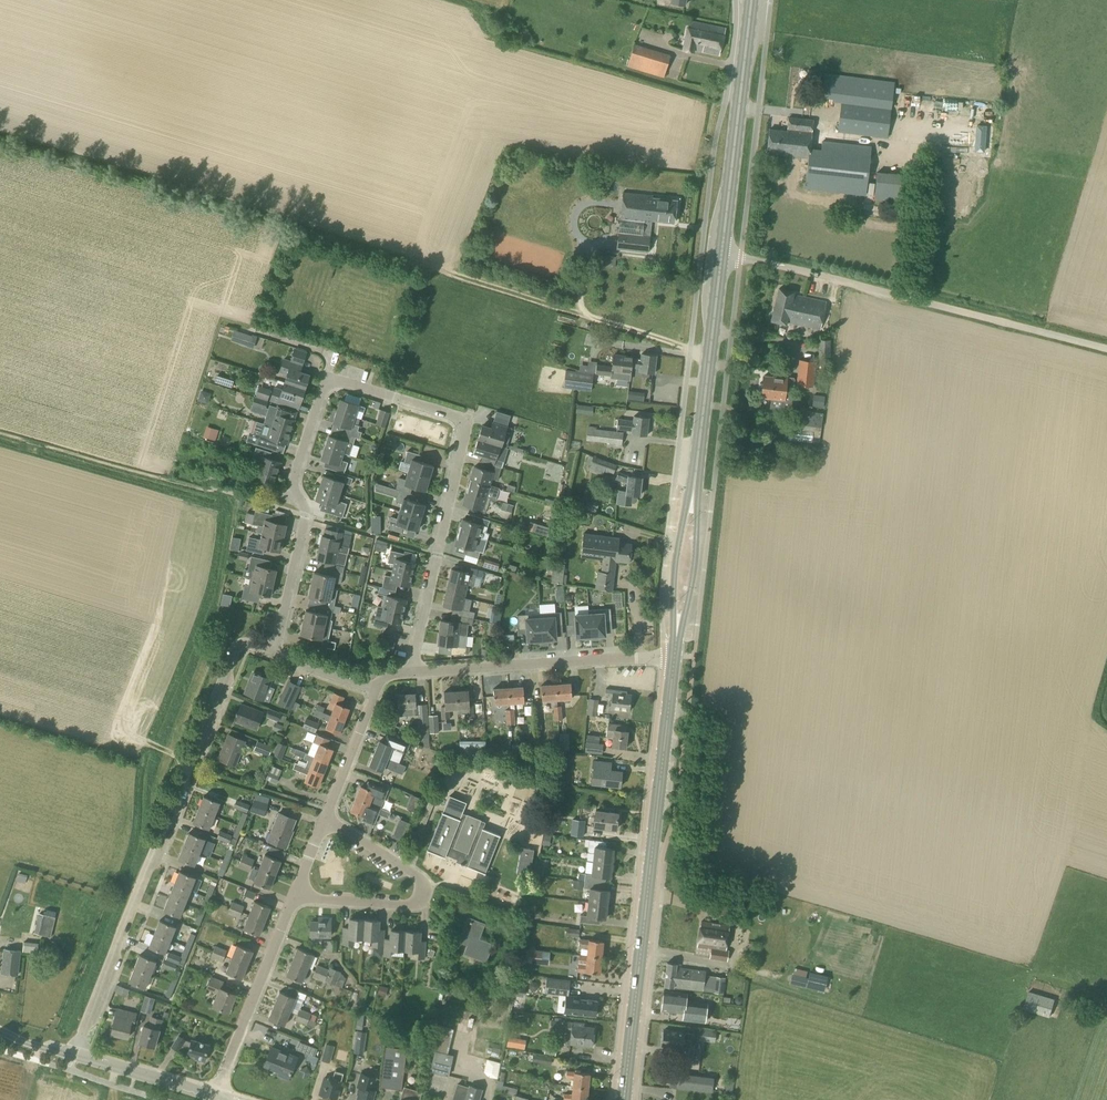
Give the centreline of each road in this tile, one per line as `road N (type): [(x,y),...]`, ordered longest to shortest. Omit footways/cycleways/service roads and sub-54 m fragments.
road 1 (primary): [(693,492),(752,0)]
road 2 (residential): [(274,652),(244,642),(234,652),(75,1056)]
road 3 (primary): [(625,1099),(676,659)]
road 4 (residential): [(411,674),(463,425),(339,381),(325,386)]
road 5 (residential): [(274,652),(303,527),(296,474),(325,386)]
road 6 (residential): [(411,674),(676,659)]
road 7 (residential): [(295,896),(407,907),(422,898),(422,880),(326,816)]
road 8 (residential): [(216,1097),(295,896)]
road 9 (primary): [(676,659),(698,563),(693,492)]
road 10 (primary): [(693,492),(676,570),(676,659)]
road 11 (tertiary): [(216,1097),(75,1056)]
road 12 (residential): [(326,816),(373,691)]

